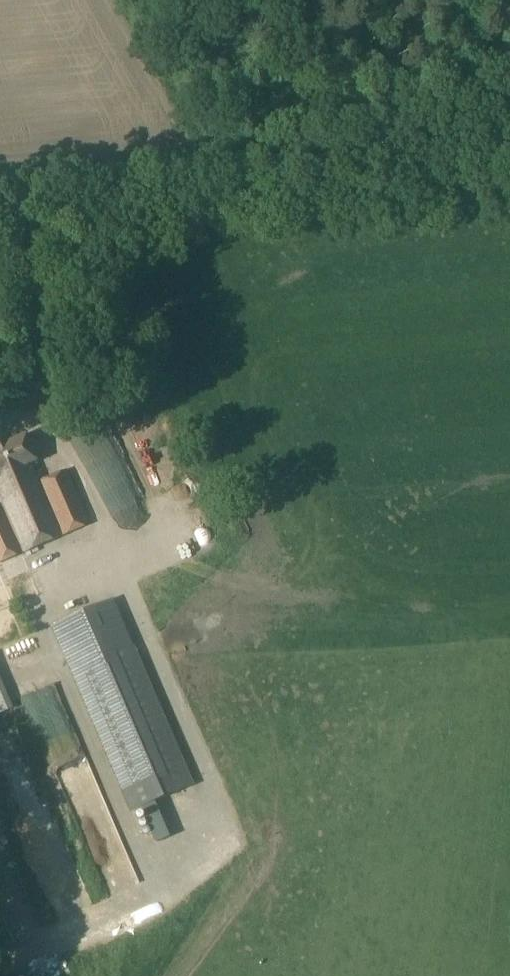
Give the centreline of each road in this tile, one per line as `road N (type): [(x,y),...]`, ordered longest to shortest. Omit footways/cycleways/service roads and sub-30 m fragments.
road 1 (track): [(178,975),(243,878),(238,848),(67,452),(0,412)]
road 2 (track): [(509,140),(0,185)]

